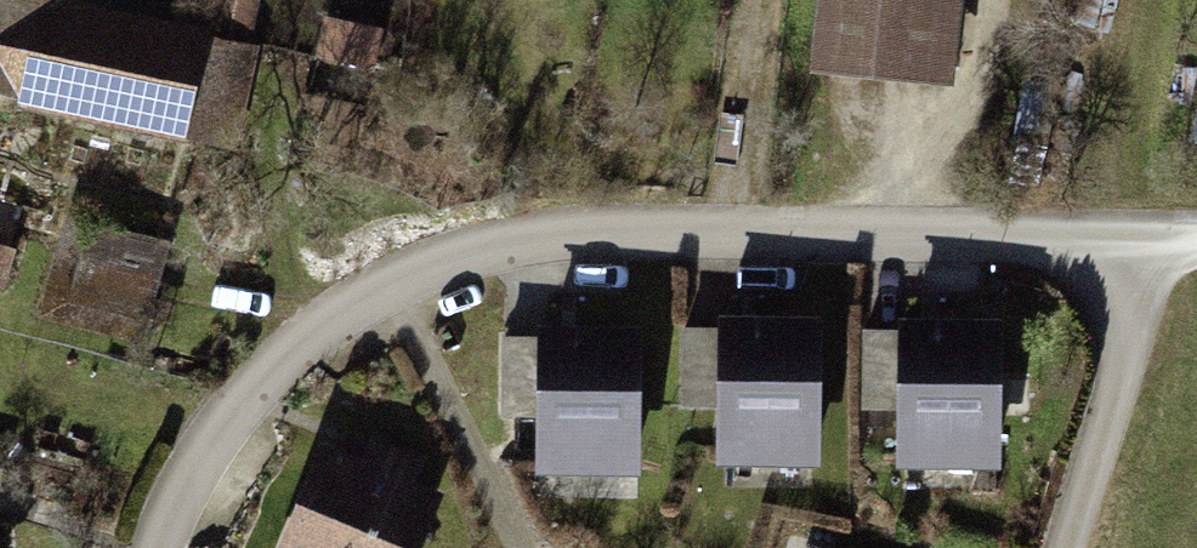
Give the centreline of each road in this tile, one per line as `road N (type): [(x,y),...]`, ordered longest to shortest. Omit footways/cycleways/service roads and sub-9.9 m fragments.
road 1 (unclassified): [(1159,240),(562,232),(402,281),(292,352),(197,460),(154,547)]
road 2 (unclassified): [(1159,240),(1063,547)]

